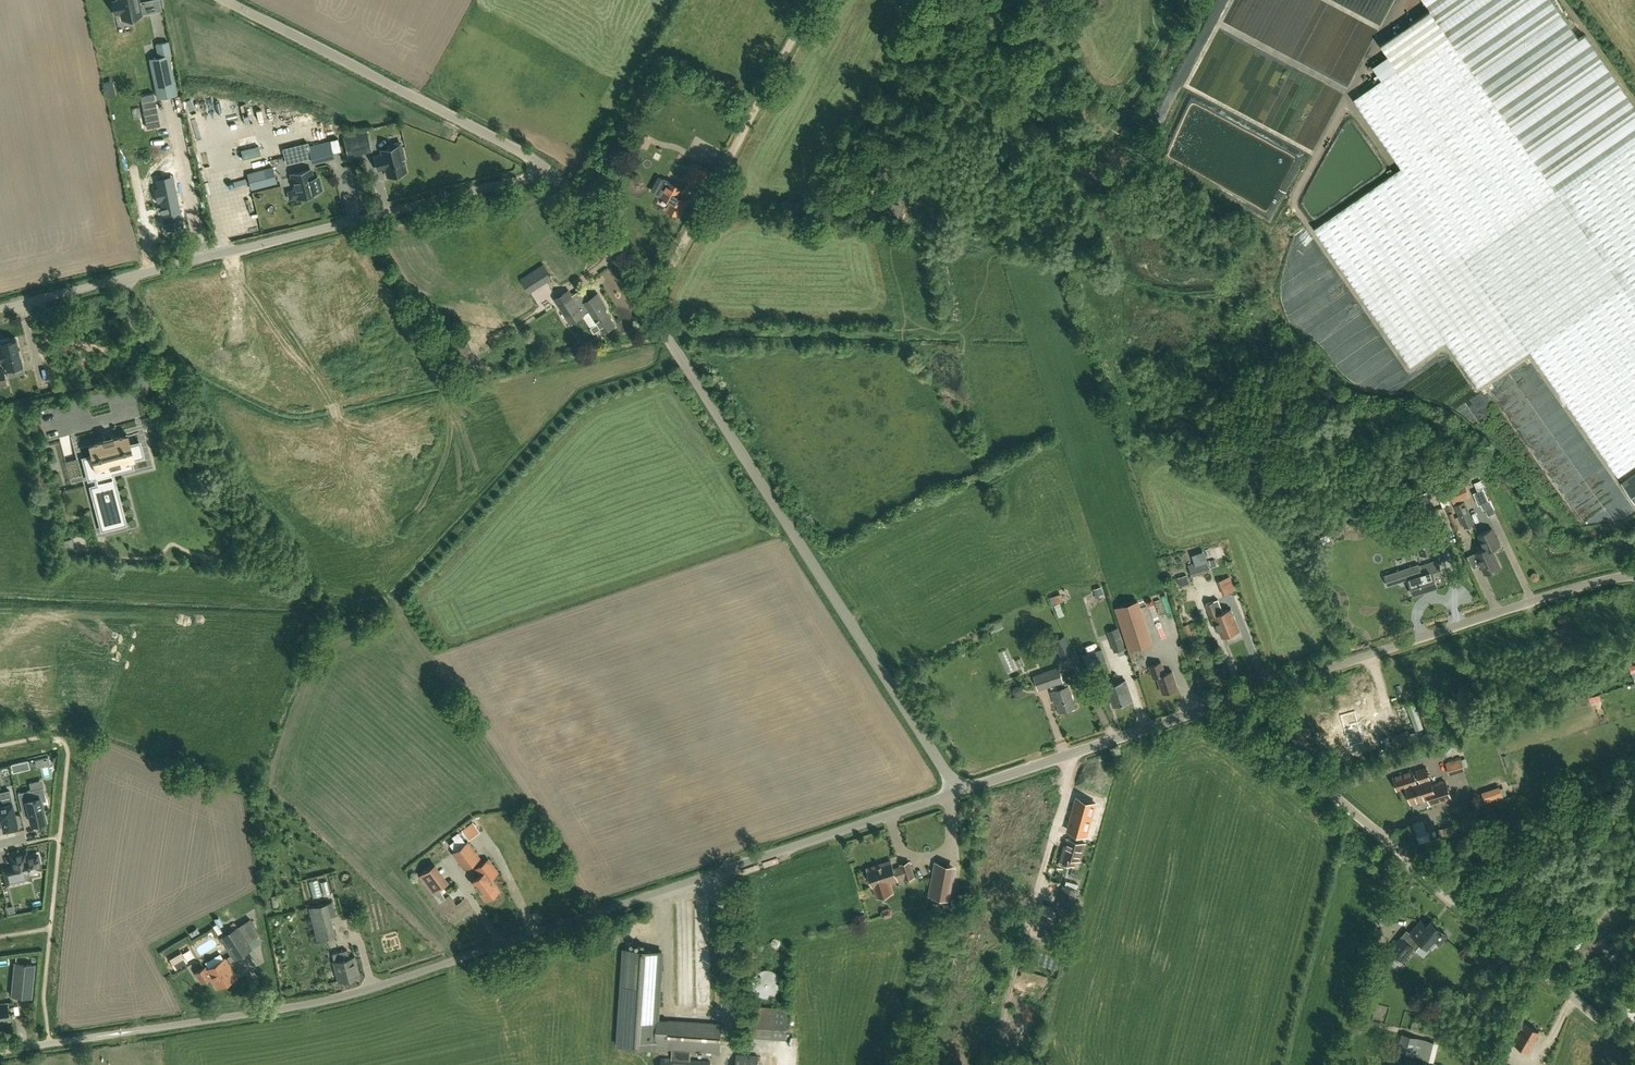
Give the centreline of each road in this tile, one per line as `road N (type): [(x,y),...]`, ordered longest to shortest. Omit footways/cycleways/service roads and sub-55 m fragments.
road 1 (unclassified): [(0,1050),(343,997),(958,791)]
road 2 (unclassified): [(958,791),(647,310)]
road 3 (unclassified): [(550,171),(0,311)]
road 4 (unclassified): [(1634,1049),(1239,715),(1232,700)]
road 5 (unclassified): [(1232,700),(1587,586),(1634,577)]
road 6 (unclassified): [(550,171),(220,0)]
road 7 (unclassified): [(647,310),(812,0)]
road 8 (unclassified): [(958,791),(1232,700)]
road 9 (unclassified): [(647,310),(550,171)]

